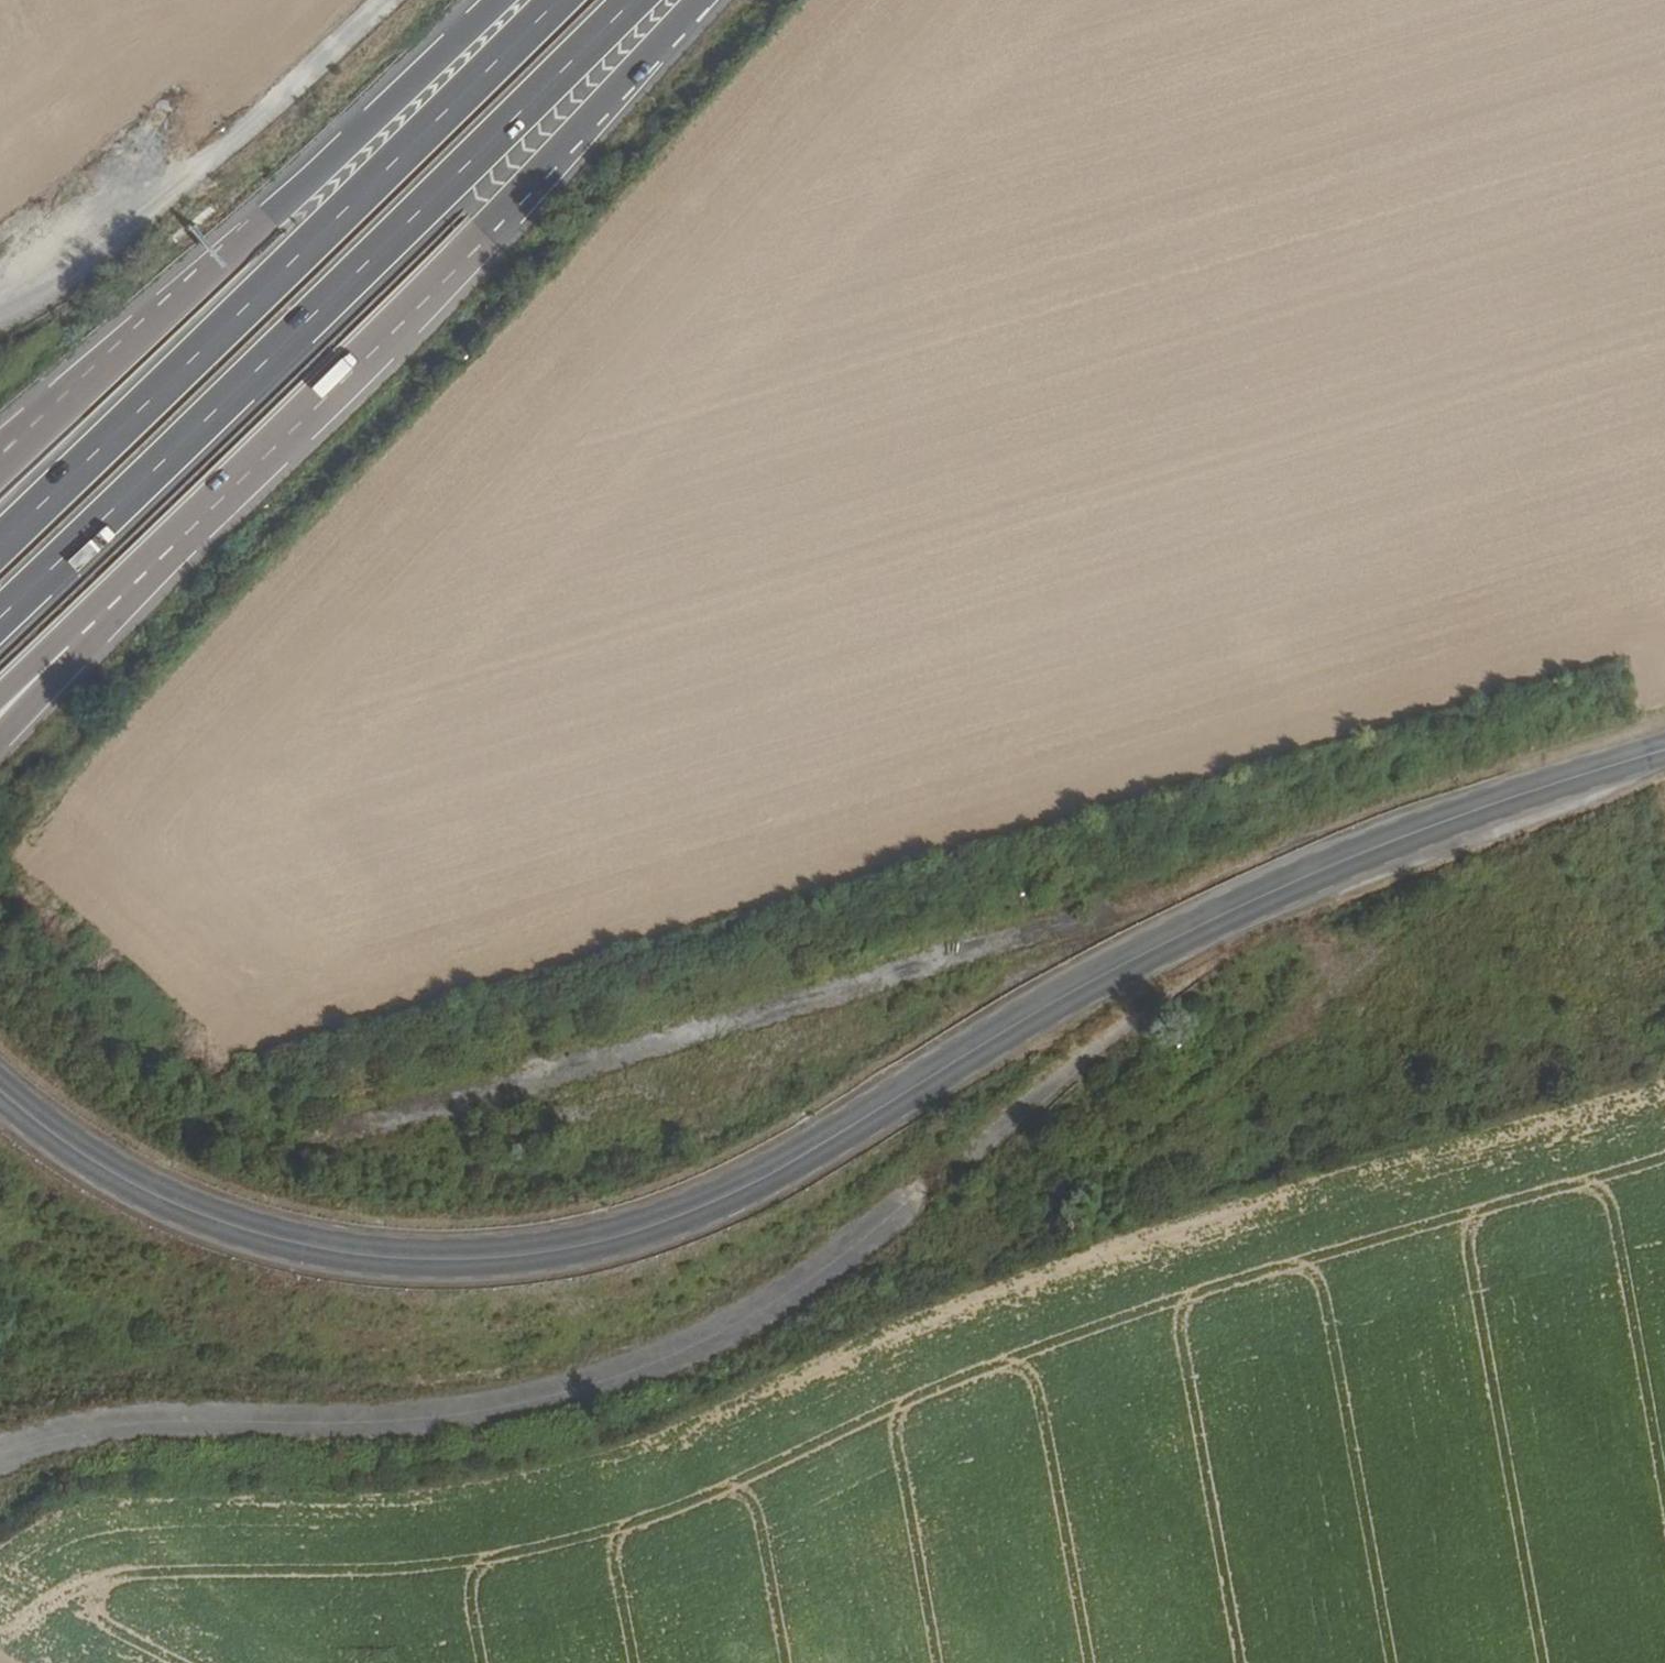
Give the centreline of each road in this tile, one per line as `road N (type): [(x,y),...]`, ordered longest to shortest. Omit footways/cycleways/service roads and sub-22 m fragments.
road 1 (tertiary): [(1664,749),(1449,813),(1231,905),(1018,1018),(762,1172),(631,1232),(503,1252),(371,1259),(243,1232),(112,1173),(0,1095)]
road 2 (trunk): [(64,650),(580,140),(707,0)]
road 3 (trunk): [(0,616),(619,0)]
road 4 (trunk): [(546,0),(0,537)]
road 5 (trunk): [(500,0),(0,464)]
road 6 (track): [(372,0),(49,301),(0,323)]

